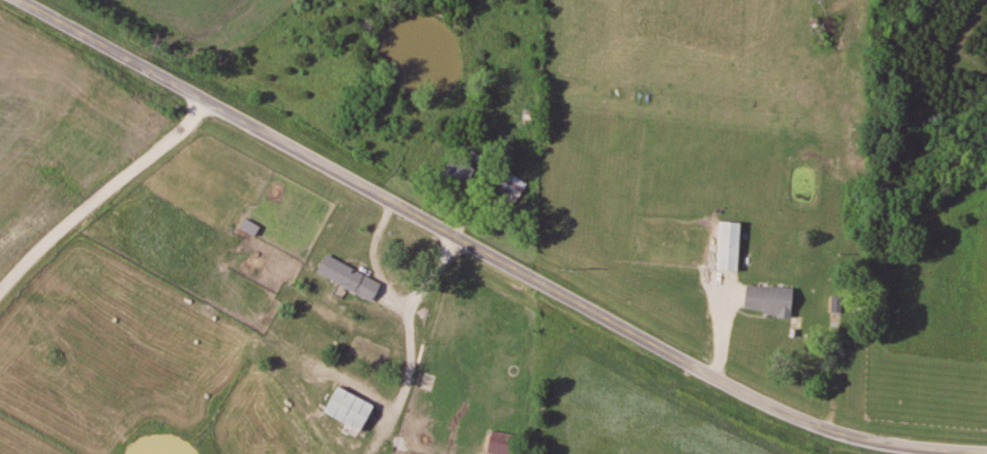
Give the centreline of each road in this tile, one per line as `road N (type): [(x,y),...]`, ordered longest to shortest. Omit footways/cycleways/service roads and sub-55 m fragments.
road 1 (residential): [(986,451),(891,442),(765,402),(18,0)]
road 2 (residential): [(0,293),(205,103)]

